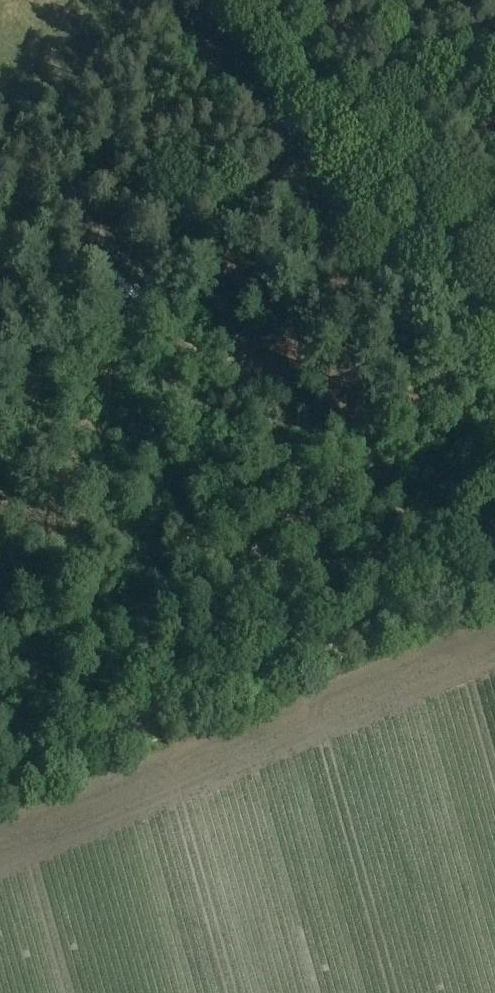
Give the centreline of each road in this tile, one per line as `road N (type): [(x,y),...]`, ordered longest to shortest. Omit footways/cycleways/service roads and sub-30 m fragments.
road 1 (track): [(0,777),(494,572)]
road 2 (track): [(217,0),(494,366)]

